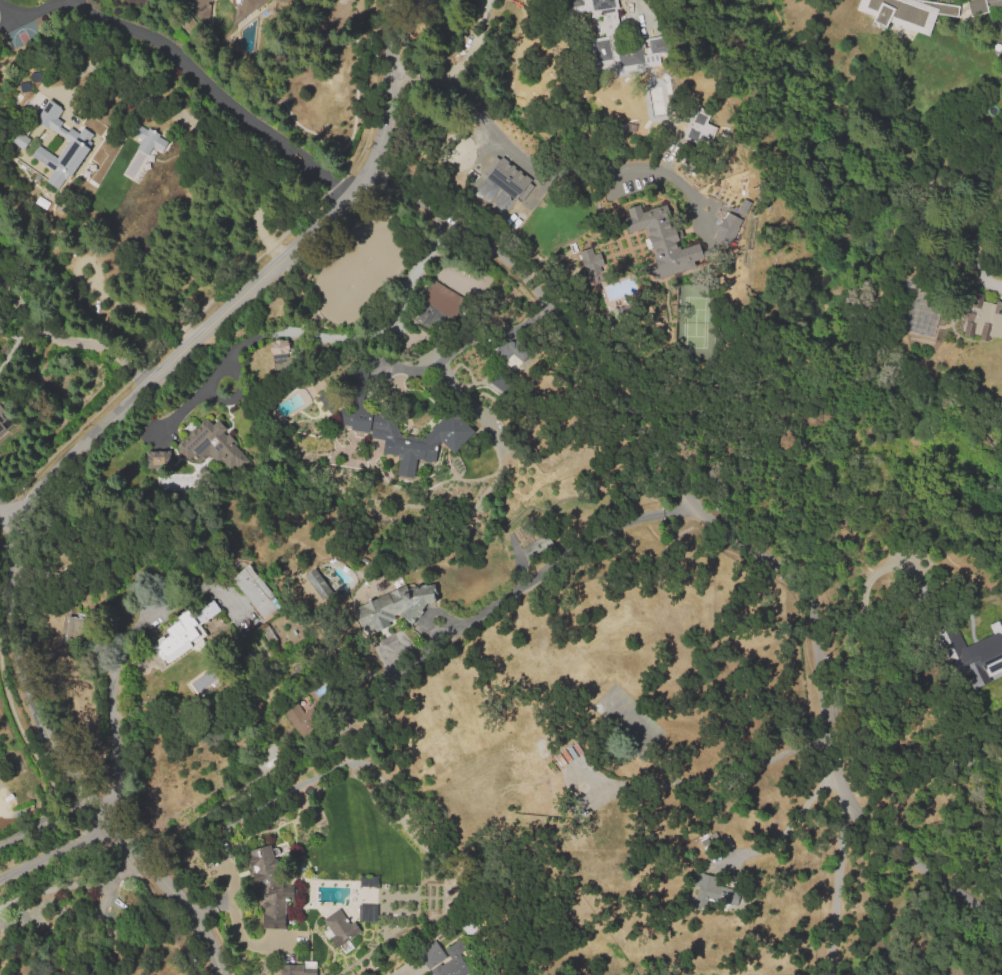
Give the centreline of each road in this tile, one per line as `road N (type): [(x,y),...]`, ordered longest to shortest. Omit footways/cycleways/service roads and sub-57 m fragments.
road 1 (residential): [(390,0),(387,92),(352,184),(79,444),(30,495),(12,535),(19,662),(48,742),(107,827),(193,920),(217,974)]
road 2 (residential): [(364,164),(480,238),(540,292),(710,513),(805,594),(844,796),(916,860),(1001,914)]
road 3 (residential): [(844,796),(832,974)]

